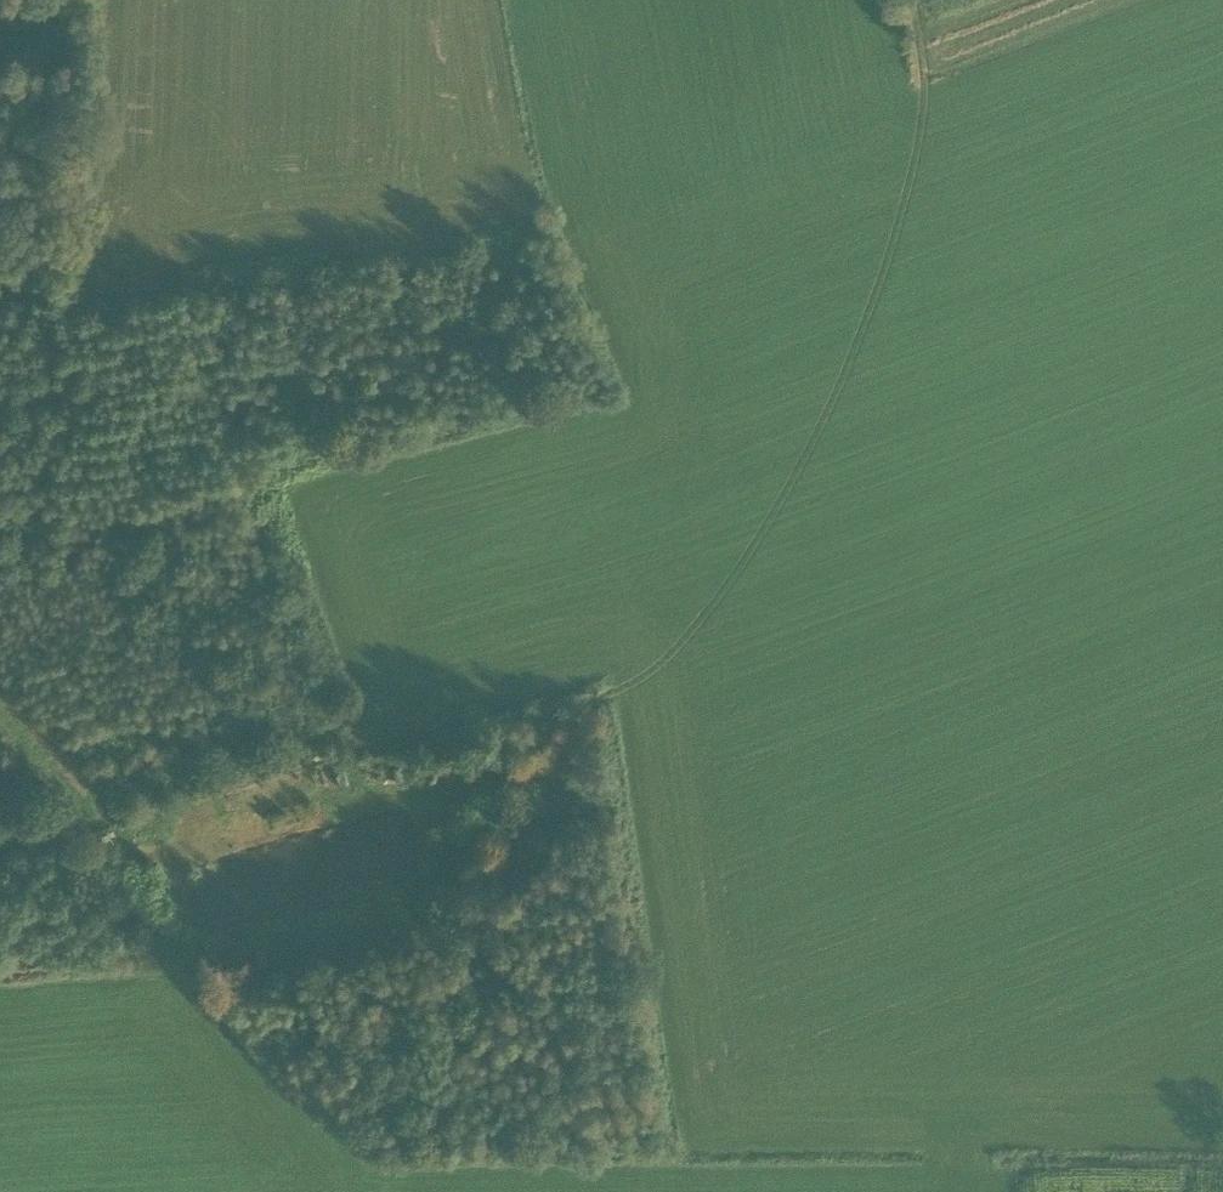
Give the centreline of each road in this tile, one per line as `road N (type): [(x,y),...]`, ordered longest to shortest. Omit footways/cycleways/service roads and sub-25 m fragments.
road 1 (track): [(907,0),(937,159)]

